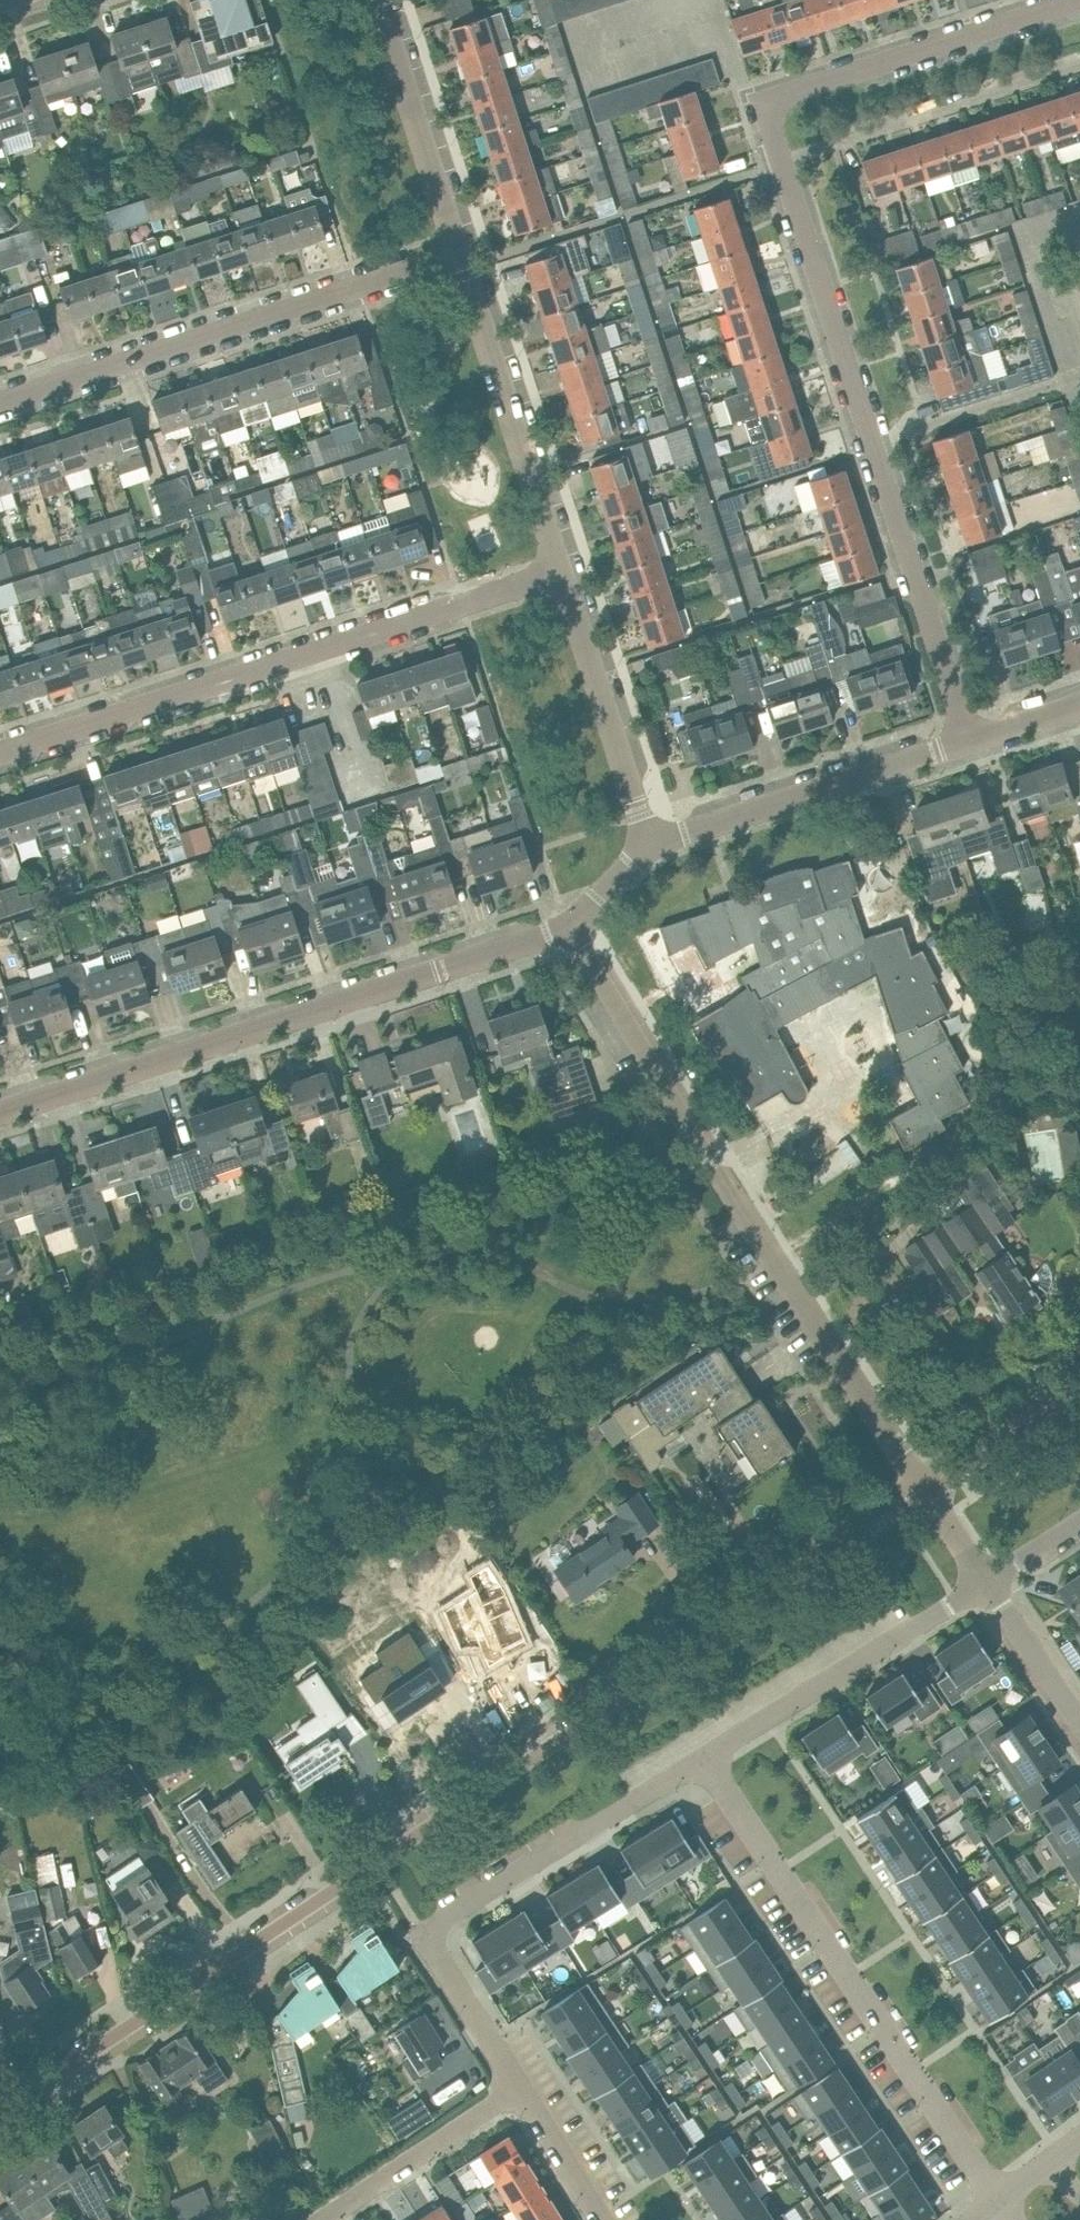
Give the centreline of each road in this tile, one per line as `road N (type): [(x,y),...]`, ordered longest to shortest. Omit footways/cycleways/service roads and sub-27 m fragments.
road 1 (residential): [(929,1493),(0,2116)]
road 2 (unclassified): [(969,739),(768,111),(791,91),(1072,0)]
road 3 (residential): [(929,1493),(677,1108),(569,926)]
road 4 (residential): [(0,1112),(569,926)]
road 5 (unclassified): [(0,752),(566,567)]
road 6 (residential): [(999,2202),(703,1759)]
road 7 (residential): [(521,2090),(422,1932),(703,1759)]
road 8 (unclassified): [(0,404),(463,249)]
road 9 (residential): [(649,845),(969,739)]
road 10 (residential): [(703,1759),(988,1581)]
road 11 (unclassified): [(566,567),(463,249)]
road 12 (unclassified): [(649,845),(566,567)]
road 13 (unclassified): [(463,249),(381,0)]
road 14 (residential): [(326,2219),(521,2090)]
road 15 (residential): [(1079,1393),(929,1493)]
road 16 (residential): [(1079,1721),(988,1581)]
road 17 (residential): [(604,2219),(521,2090)]

